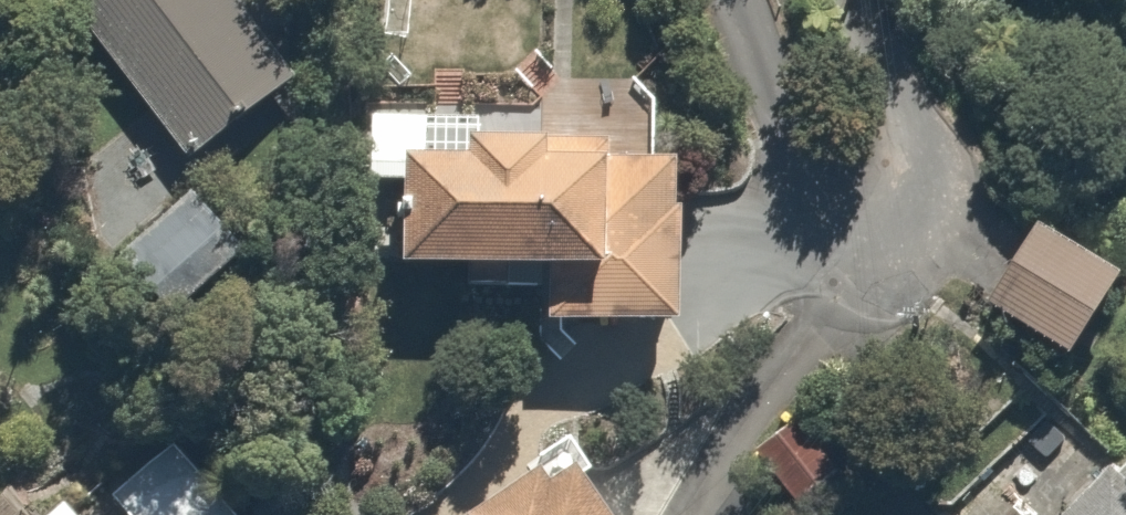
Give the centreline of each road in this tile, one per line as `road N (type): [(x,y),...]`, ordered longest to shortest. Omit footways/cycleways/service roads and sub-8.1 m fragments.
road 1 (residential): [(686,514),(738,427),(851,299),(865,227)]
road 2 (residential): [(854,0),(924,165),(912,207),(891,228),(865,227)]
road 3 (residential): [(865,227),(848,227),(817,205),(786,162),(738,0)]

